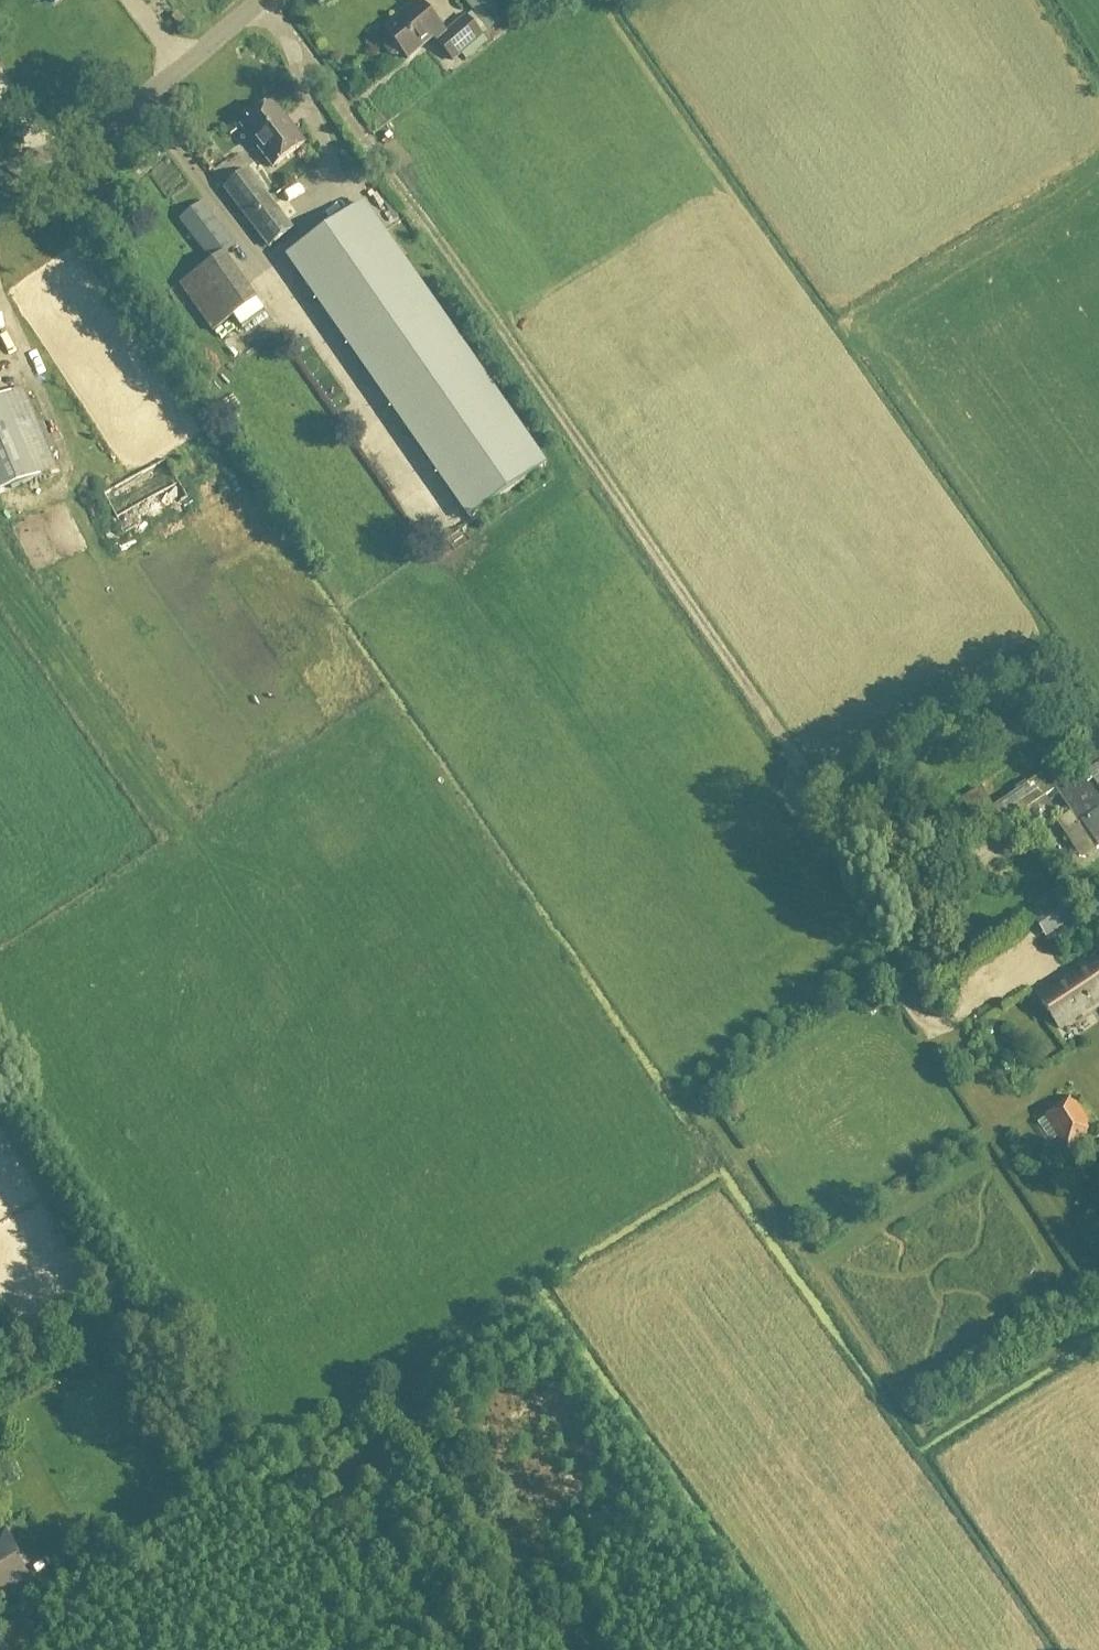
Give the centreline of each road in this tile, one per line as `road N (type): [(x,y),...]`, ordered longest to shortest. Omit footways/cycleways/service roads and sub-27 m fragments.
road 1 (unclassified): [(0,172),(89,136),(257,0)]

